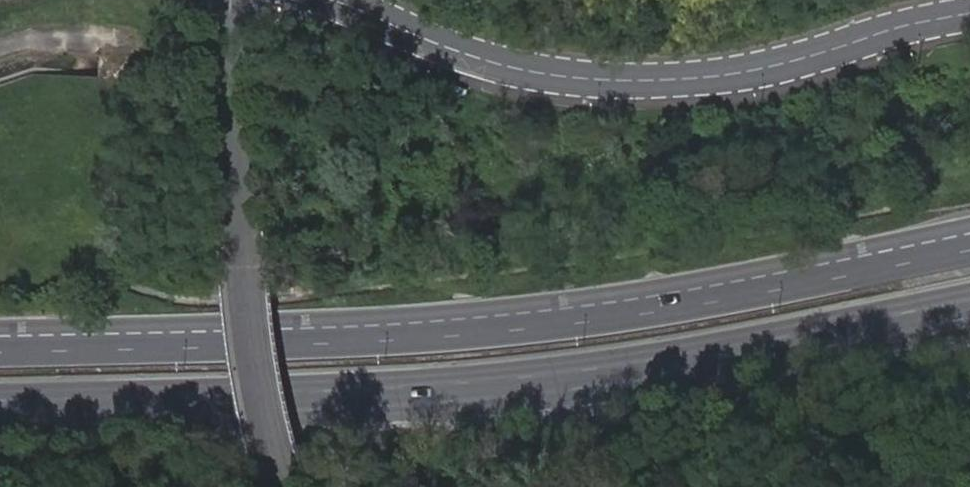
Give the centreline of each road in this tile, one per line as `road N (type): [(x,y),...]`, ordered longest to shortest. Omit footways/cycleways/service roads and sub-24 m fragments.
road 1 (primary): [(969,245),(551,321),(0,348)]
road 2 (primary): [(0,408),(555,382),(969,311)]
road 3 (tertiary): [(969,12),(744,73),(648,80),(557,76),(466,55),(336,0)]
road 4 (unclassified): [(233,0),(248,268),(260,370),(287,486)]

